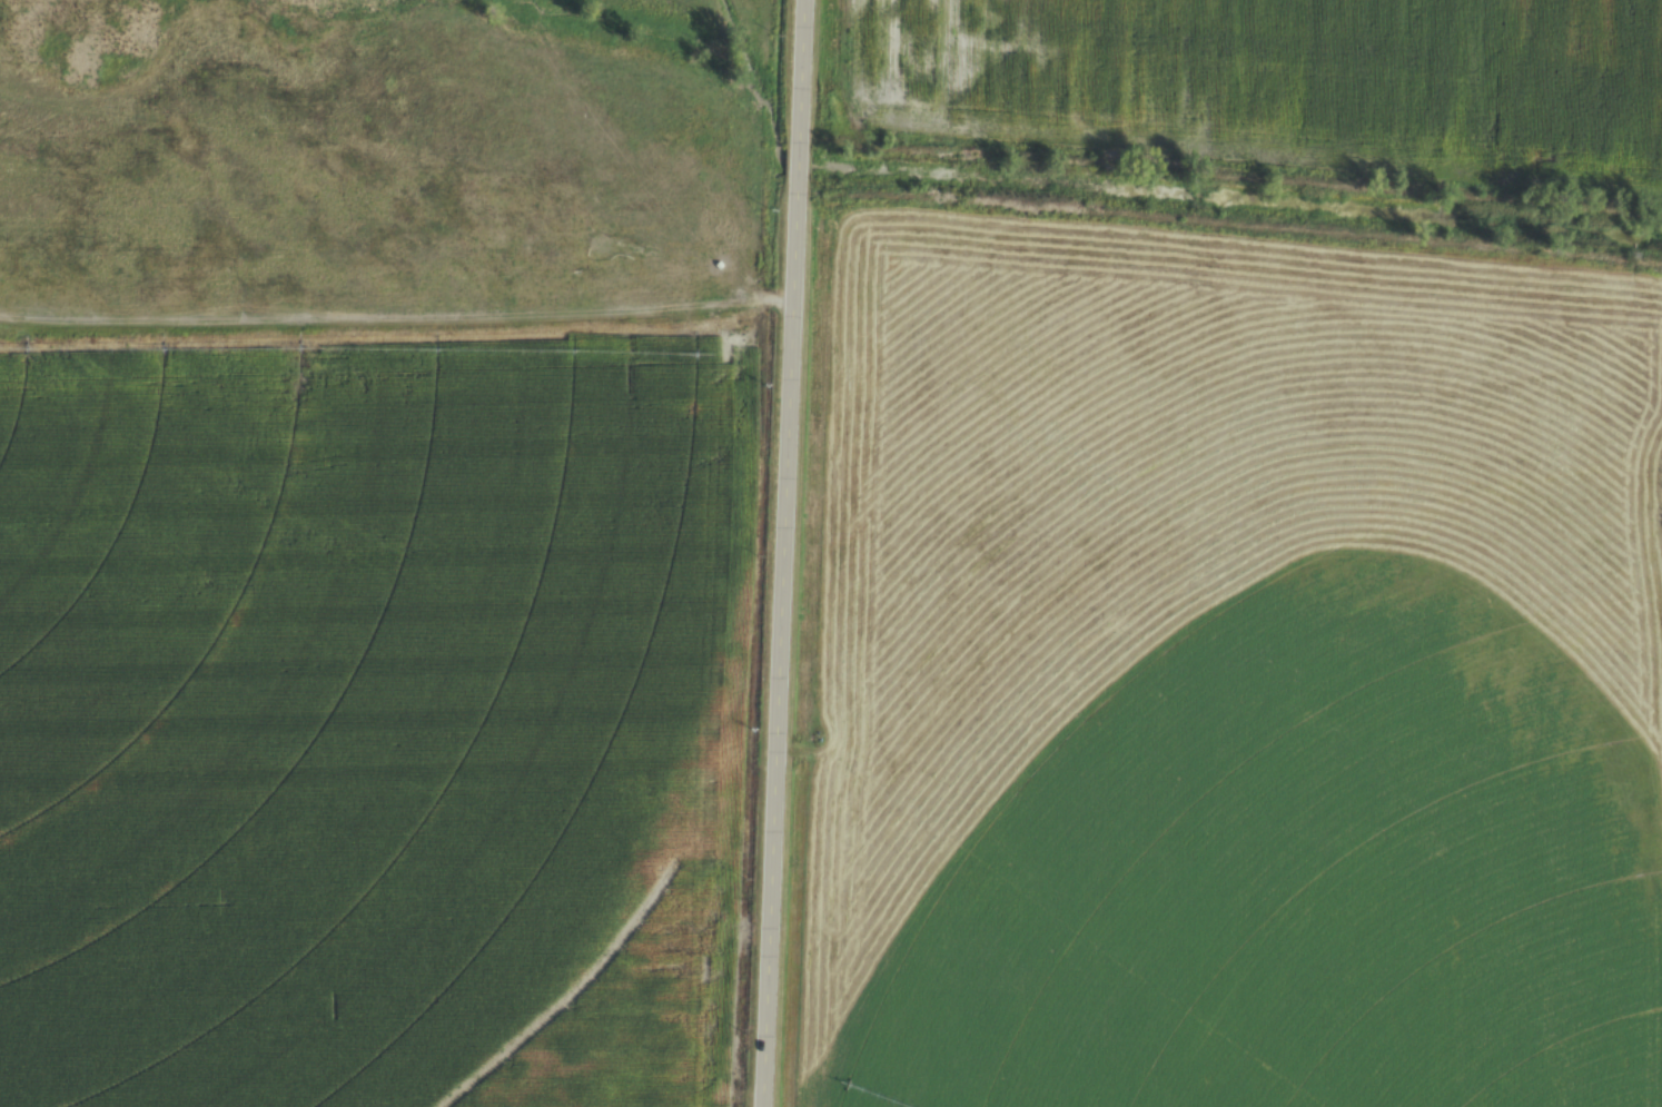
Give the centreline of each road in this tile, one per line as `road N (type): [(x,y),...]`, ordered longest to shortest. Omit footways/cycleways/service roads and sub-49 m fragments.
road 1 (tertiary): [(765,1106),(805,0)]

